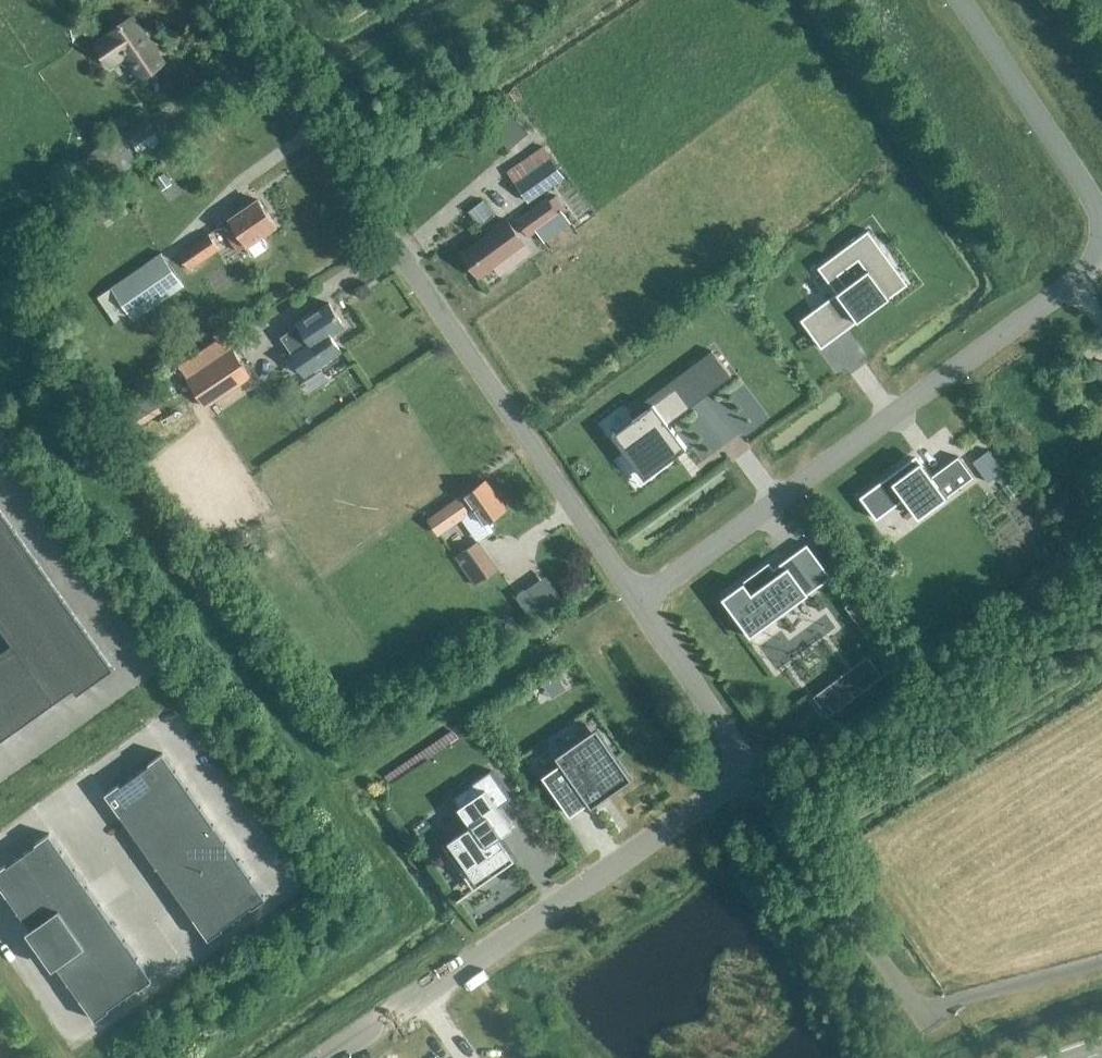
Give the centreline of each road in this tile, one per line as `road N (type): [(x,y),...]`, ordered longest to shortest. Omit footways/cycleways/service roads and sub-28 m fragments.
road 1 (unclassified): [(636,601),(224,0)]
road 2 (unclassified): [(1101,248),(1083,273),(636,601)]
road 3 (unclassified): [(752,771),(330,1057)]
road 4 (unclassified): [(752,771),(923,1017)]
road 5 (unclassified): [(960,0),(1101,217)]
road 6 (unclassified): [(752,771),(636,601)]

